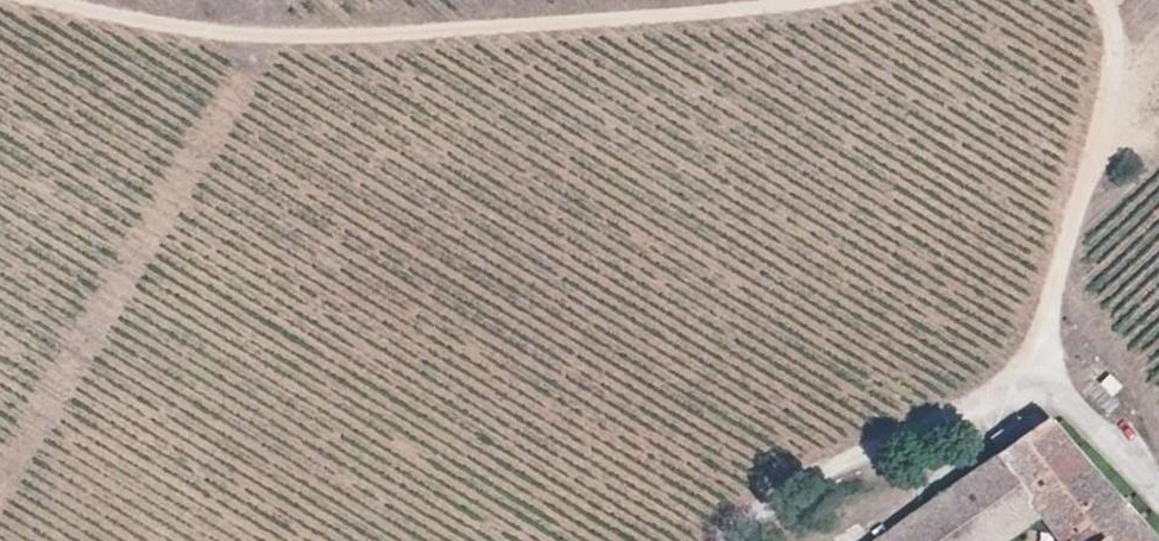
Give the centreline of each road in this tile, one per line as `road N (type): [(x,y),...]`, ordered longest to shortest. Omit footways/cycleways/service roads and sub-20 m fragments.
road 1 (track): [(45,0),(179,25),(330,36),(444,35),(818,0)]
road 2 (track): [(1093,0),(1111,18),(1111,81),(1026,386)]

